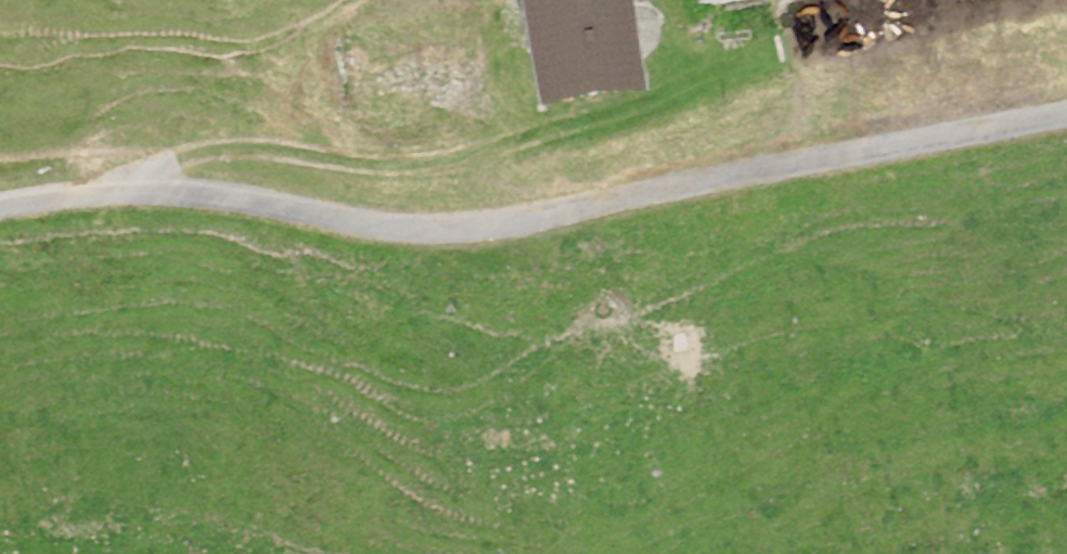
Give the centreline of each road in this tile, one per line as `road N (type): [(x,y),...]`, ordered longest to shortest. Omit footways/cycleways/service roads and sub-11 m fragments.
road 1 (track): [(0,205),(127,188),(265,201),(385,228),(488,226),(1066,113)]
road 2 (track): [(127,188),(135,175),(225,147),(417,167),(654,102),(730,61)]

